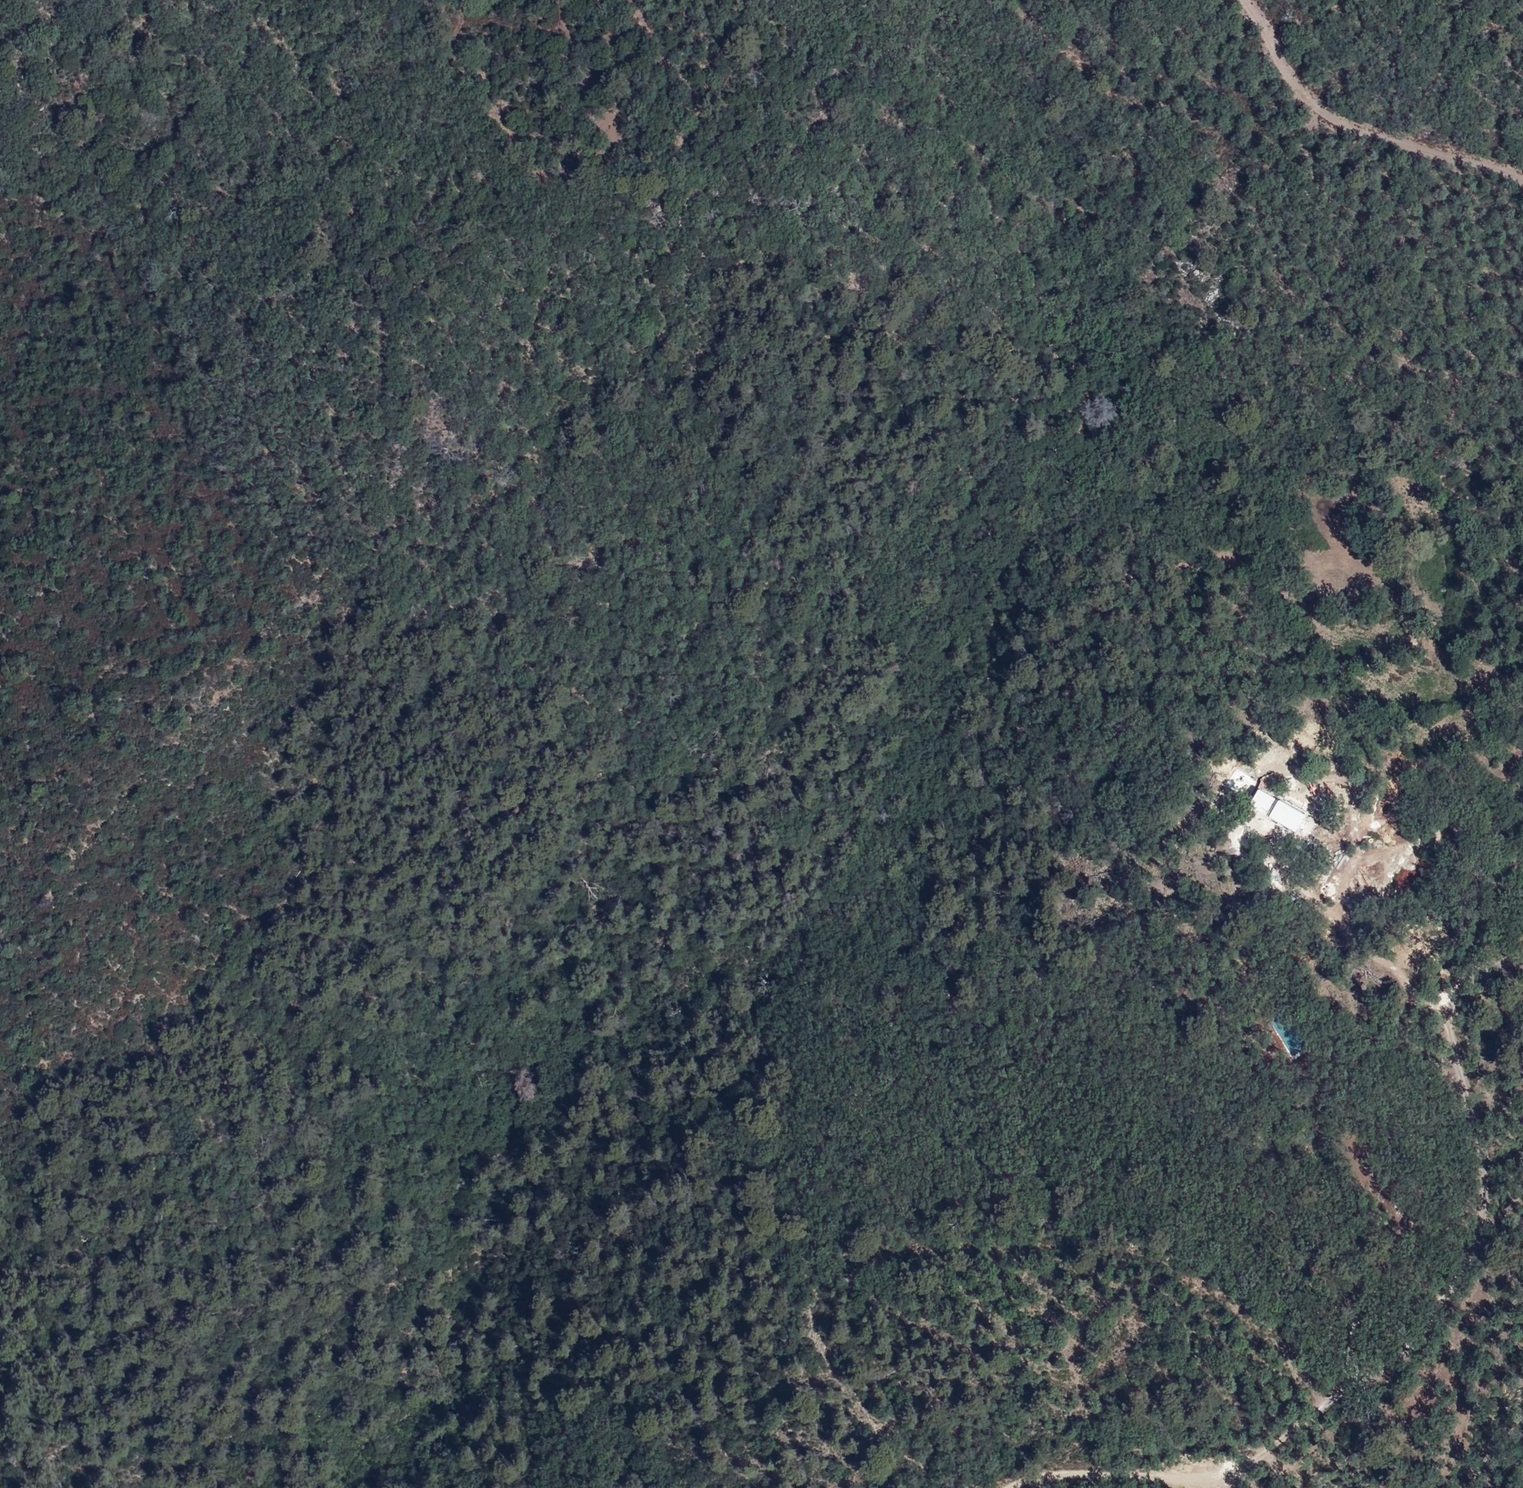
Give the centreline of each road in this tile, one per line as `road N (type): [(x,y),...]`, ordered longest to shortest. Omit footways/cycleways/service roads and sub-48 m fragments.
road 1 (track): [(1522,943),(1494,959),(1469,1003),(1489,1213),(1448,1299),(1216,1476)]
road 2 (track): [(1234,0),(1305,94),(1372,133),(1522,179)]
road 3 (track): [(1216,1476),(1060,1474),(1010,1487)]

